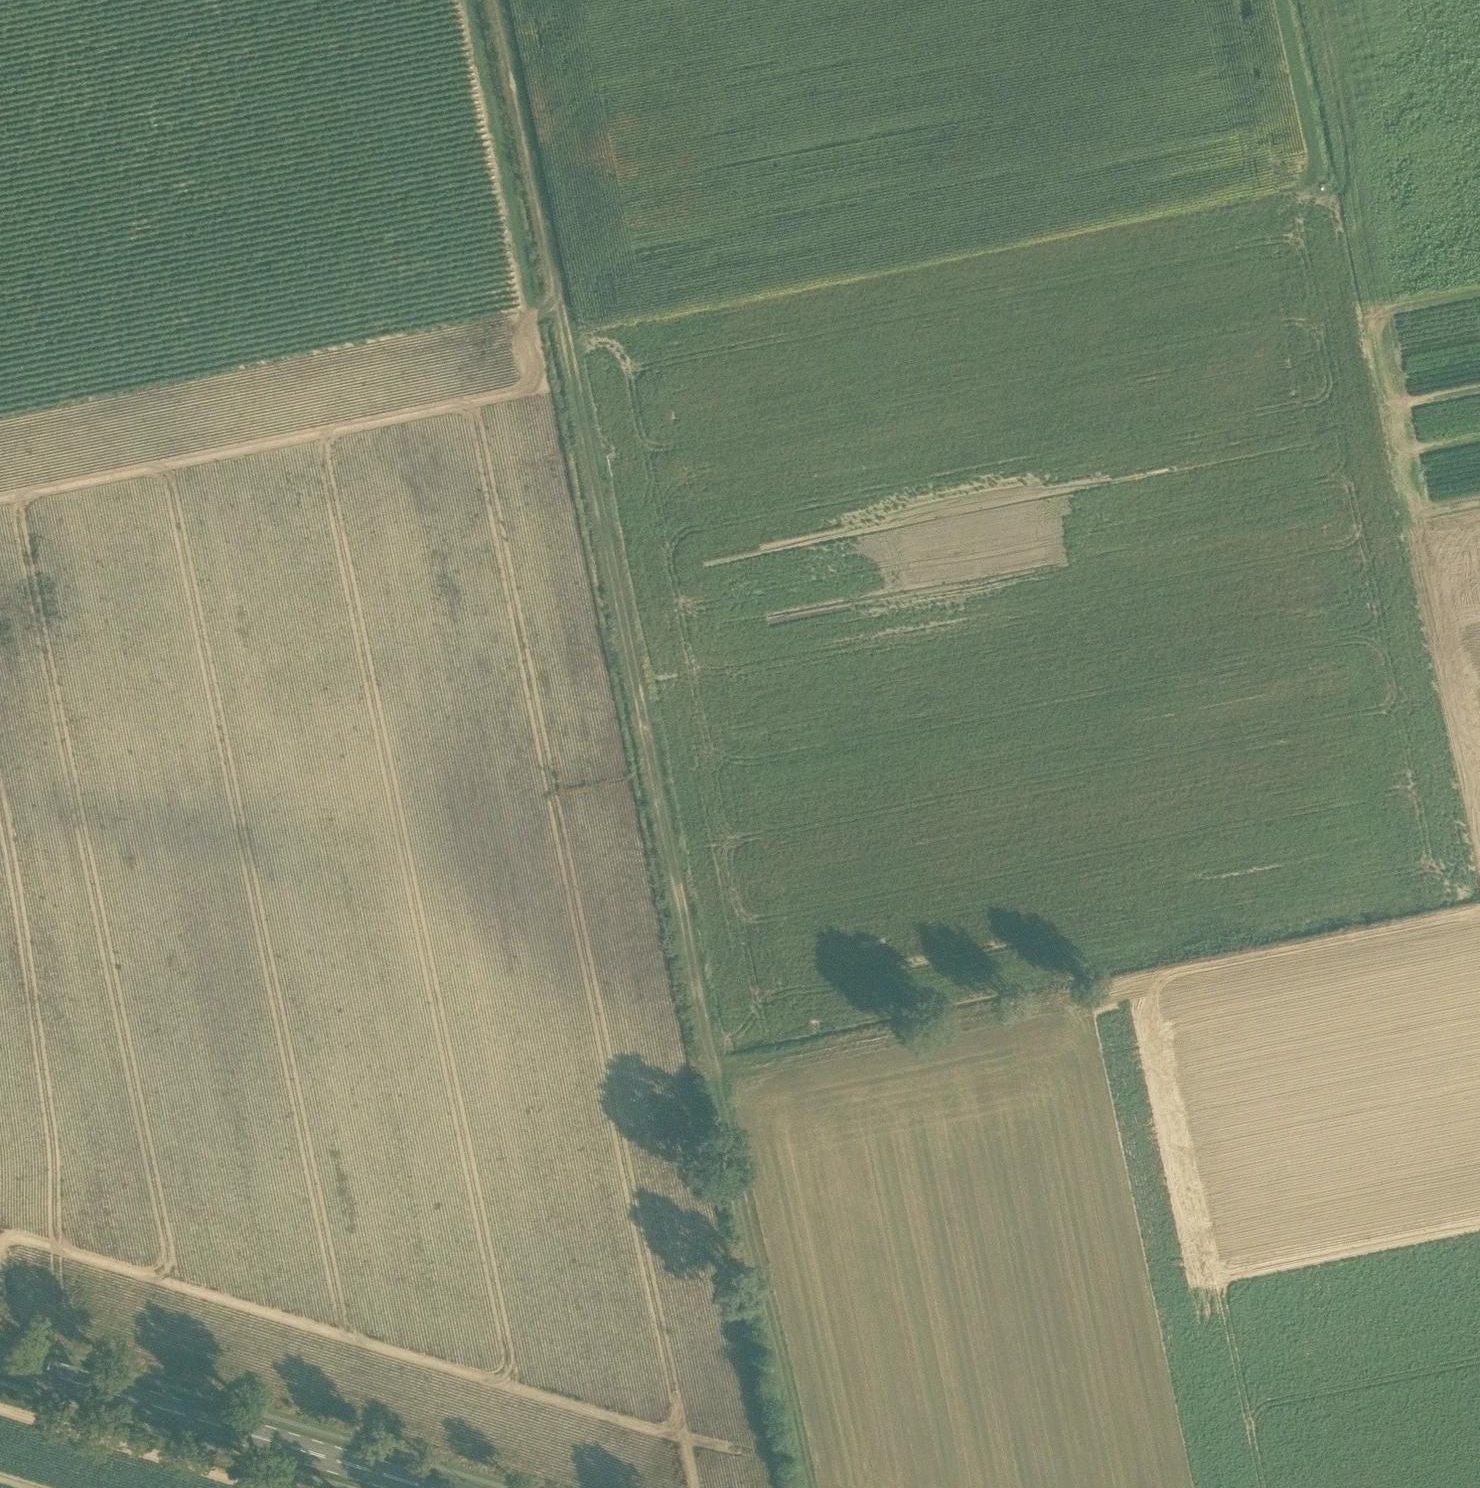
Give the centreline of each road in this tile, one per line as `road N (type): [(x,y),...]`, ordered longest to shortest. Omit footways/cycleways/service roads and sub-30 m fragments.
road 1 (track): [(810,1487),(642,731),(496,0)]
road 2 (primary): [(439,1487),(0,1357)]

